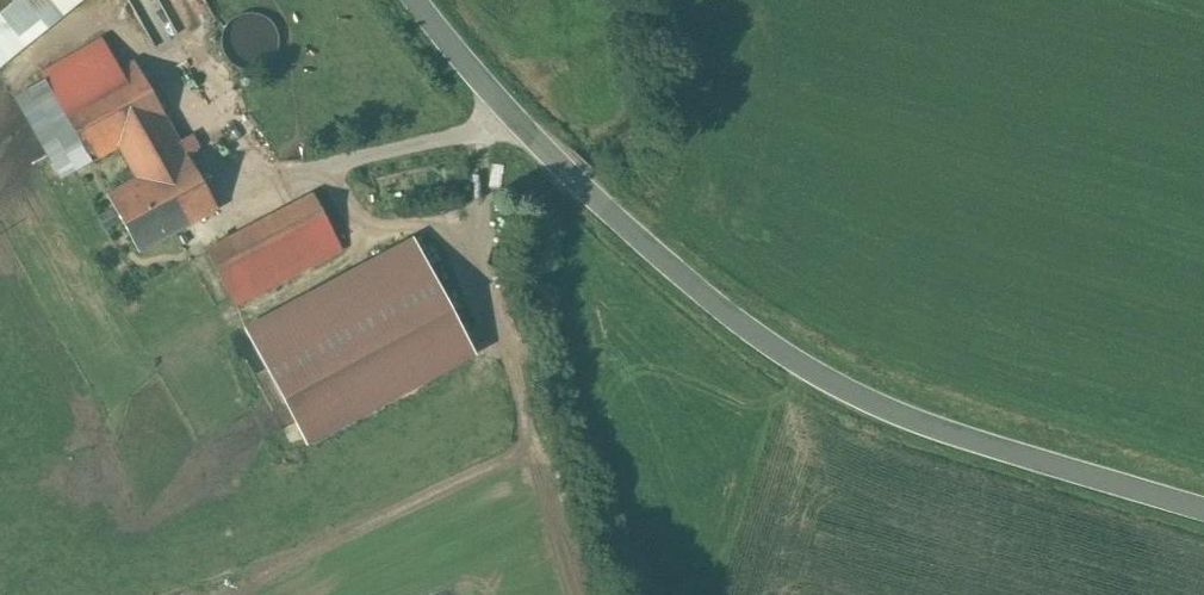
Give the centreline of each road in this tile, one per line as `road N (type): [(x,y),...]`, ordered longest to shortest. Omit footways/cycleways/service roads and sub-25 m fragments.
road 1 (secondary): [(1203,509),(938,428),(789,356),(574,178),(416,0)]

